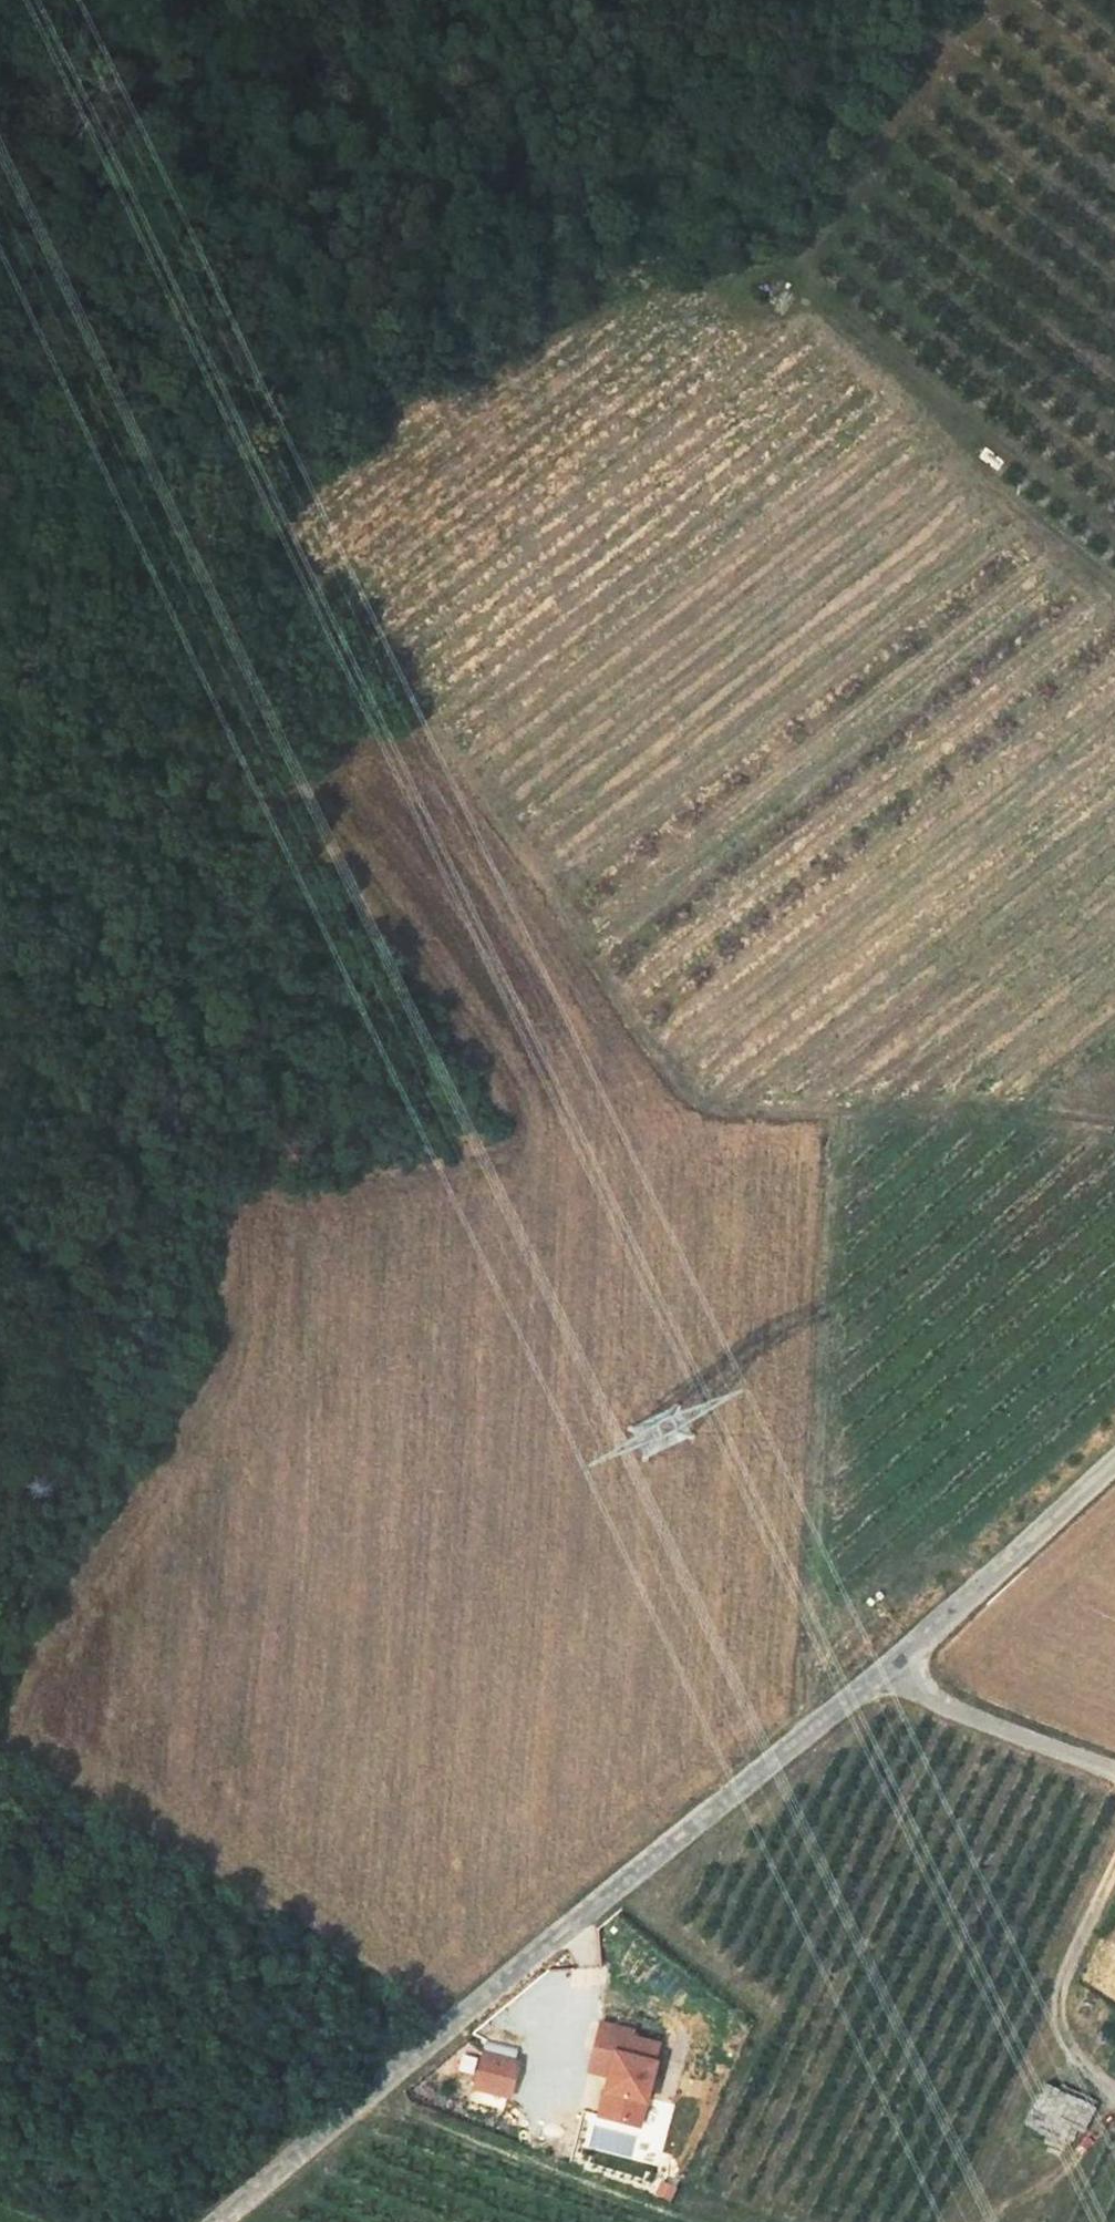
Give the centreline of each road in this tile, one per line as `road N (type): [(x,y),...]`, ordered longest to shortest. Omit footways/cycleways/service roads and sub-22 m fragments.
road 1 (unclassified): [(214,2221),(885,1665),(1114,1457)]

